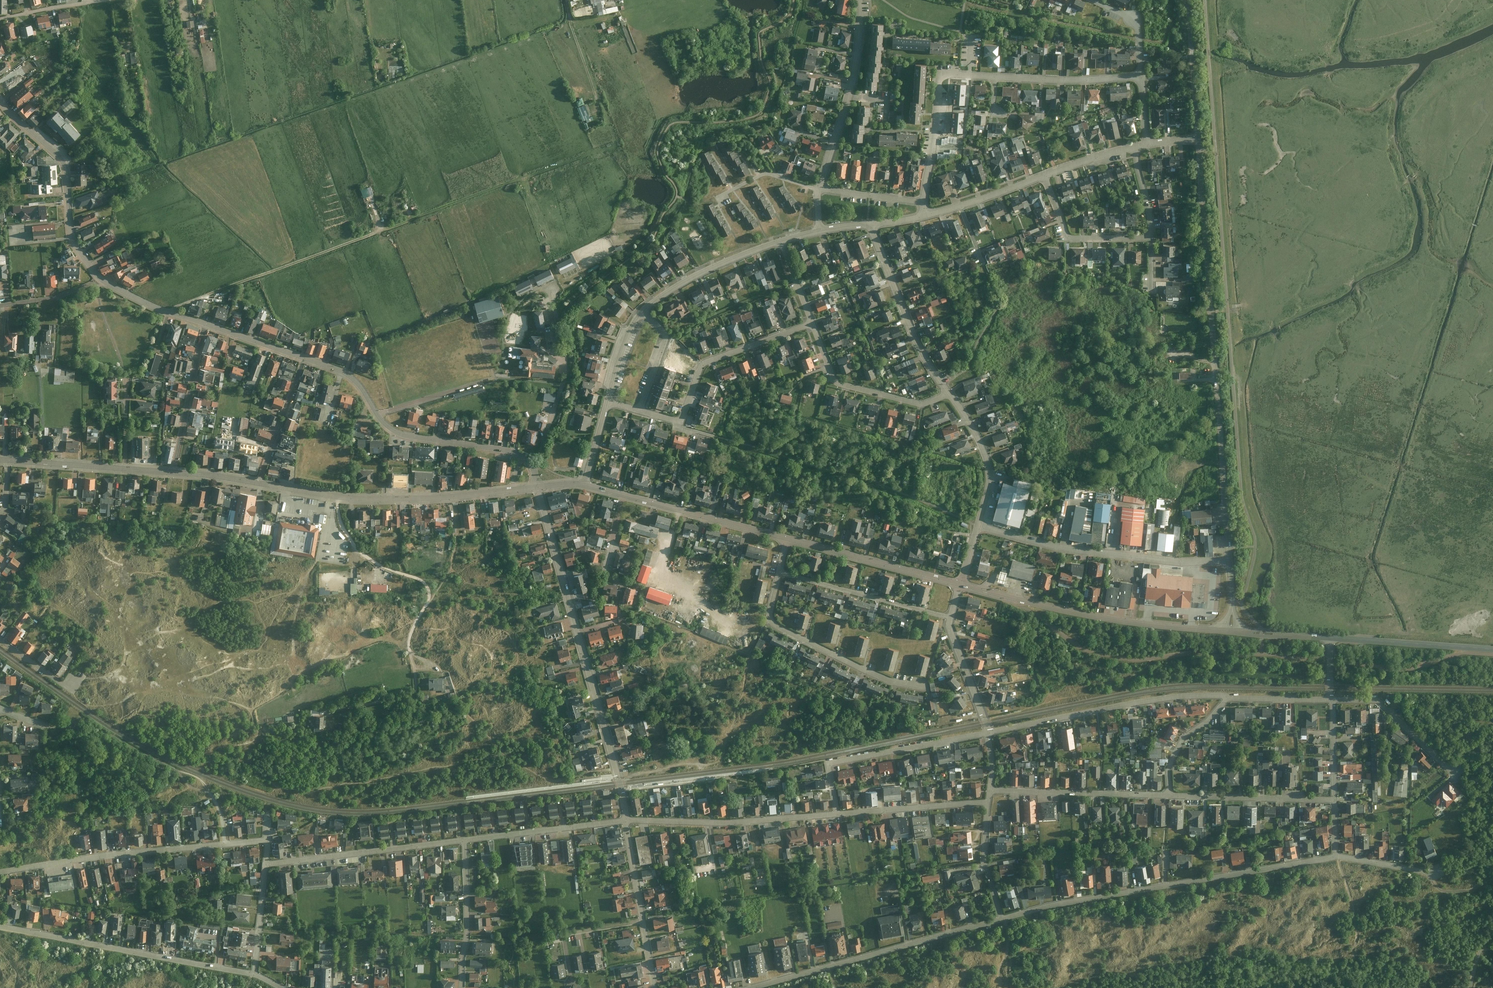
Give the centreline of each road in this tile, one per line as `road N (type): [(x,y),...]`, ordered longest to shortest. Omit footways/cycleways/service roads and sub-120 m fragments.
road 1 (unclassified): [(1230,560),(1198,138)]
road 2 (track): [(170,312),(519,181)]
road 3 (residential): [(538,487),(626,820)]
road 4 (residential): [(1001,920),(1335,857)]
road 5 (residential): [(538,487),(532,466),(514,452),(400,434),(357,381),(304,358)]
road 6 (residential): [(258,483),(367,499),(538,487)]
road 7 (residential): [(267,841),(0,872)]
road 8 (residential): [(1222,631),(1091,616),(961,585)]
road 9 (residential): [(0,928),(255,974)]
road 10 (residential): [(754,987),(1001,920)]
road 11 (residential): [(607,402),(680,423),(702,365),(811,322)]
road 12 (residential): [(1230,560),(1063,548),(978,527)]
road 13 (residential): [(607,402),(642,311),(688,280),(780,242)]
road 14 (residential): [(1231,697),(1178,695),(989,733)]
road 15 (residential): [(779,573),(769,617),(775,626),(882,678),(924,690)]
road 16 (residential): [(989,733),(827,764),(838,816)]
road 17 (residential): [(100,278),(73,237),(64,163),(0,98)]
road 18 (residential): [(838,816),(626,820)]
road 19 (residential): [(266,864),(465,841)]
road 20 (residential): [(819,189),(852,82),(859,0)]
road 21 (residential): [(949,394),(916,341),(870,224)]
road 22 (residential): [(949,394),(922,404),(840,384),(811,322)]
road 23 (residential): [(1170,795),(990,791)]
road 24 (residential): [(961,585),(787,539)]
road 25 (residential): [(995,78),(938,81),(923,202)]
road 26 (residential): [(779,573),(951,618)]
road 27 (track): [(55,729),(75,725),(151,768),(202,780),(211,793)]
road 28 (residential): [(787,539),(623,495)]
road 29 (residential): [(626,820),(653,987)]
road 30 (residential): [(9,460),(174,472)]
road 31 (residential): [(1334,801),(1170,795)]
road 32 (tertiary): [(1492,649),(1330,638)]
road 33 (residential): [(465,841),(626,820)]
road 34 (track): [(295,651),(312,667),(386,640),(438,668)]
road 35 (residential): [(1332,700),(1376,701),(1459,774)]
road 36 (residential): [(174,472),(205,323)]
road 37 (residential): [(989,801),(838,816)]
road 38 (residential): [(1044,175),(1066,238),(1151,238)]
road 39 (residential): [(465,841),(461,987)]
road 40 (residential): [(1141,76),(995,78)]
road 41 (residential): [(978,527),(989,467),(949,394)]
road 42 (unclassified): [(1198,138),(1188,0)]
road 43 (residential): [(258,483),(304,358)]
road 44 (residential): [(1231,697),(1183,739),(1168,770),(1170,795)]
road 45 (residential): [(1001,920),(984,862),(989,801)]
road 46 (residential): [(989,733),(951,618)]

